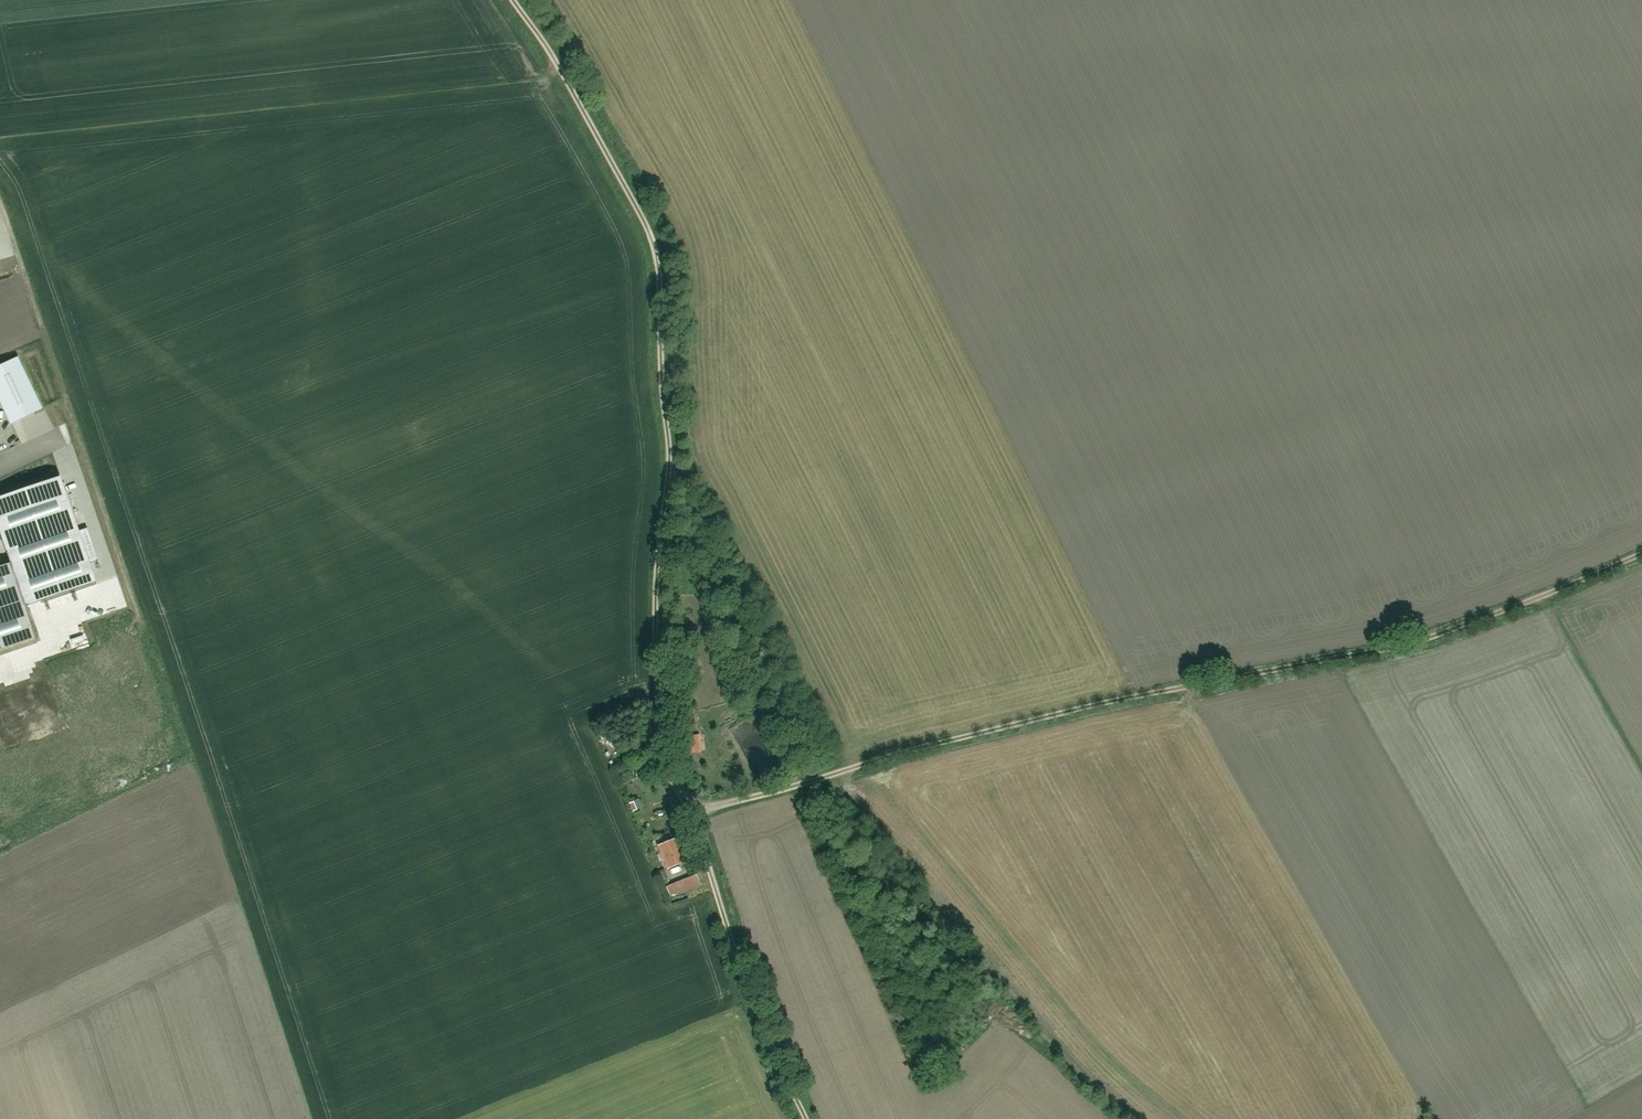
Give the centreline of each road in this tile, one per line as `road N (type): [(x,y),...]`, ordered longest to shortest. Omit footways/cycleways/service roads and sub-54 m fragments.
road 1 (residential): [(688,816),(1040,723),(1429,645),(1641,555)]
road 2 (residential): [(688,816),(660,757),(657,568),(668,443),(655,260),(512,0)]
road 3 (residential): [(805,1118),(719,924),(688,816)]

